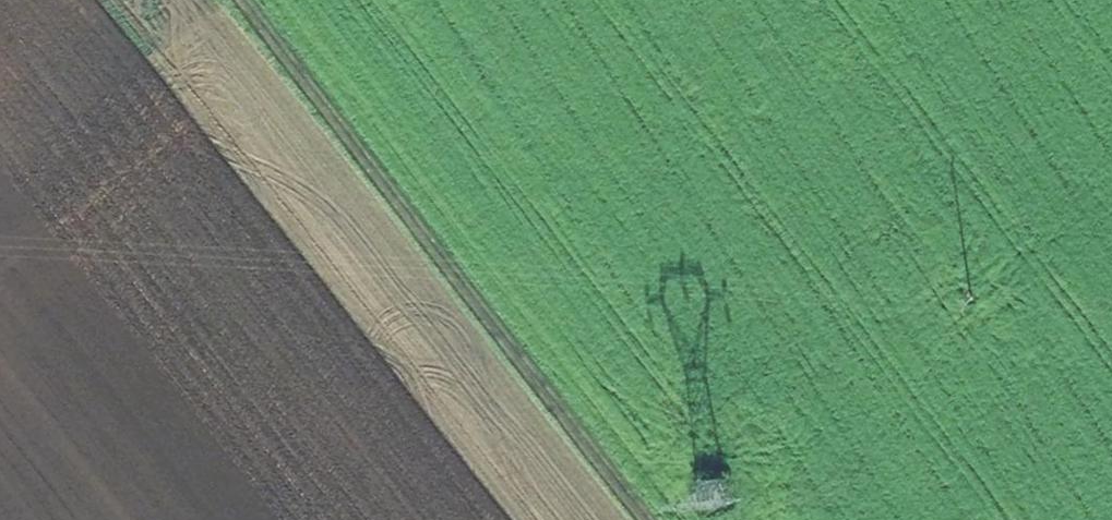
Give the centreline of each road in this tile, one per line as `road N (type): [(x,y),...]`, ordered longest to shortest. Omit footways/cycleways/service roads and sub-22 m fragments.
road 1 (track): [(243,0),(647,519)]

